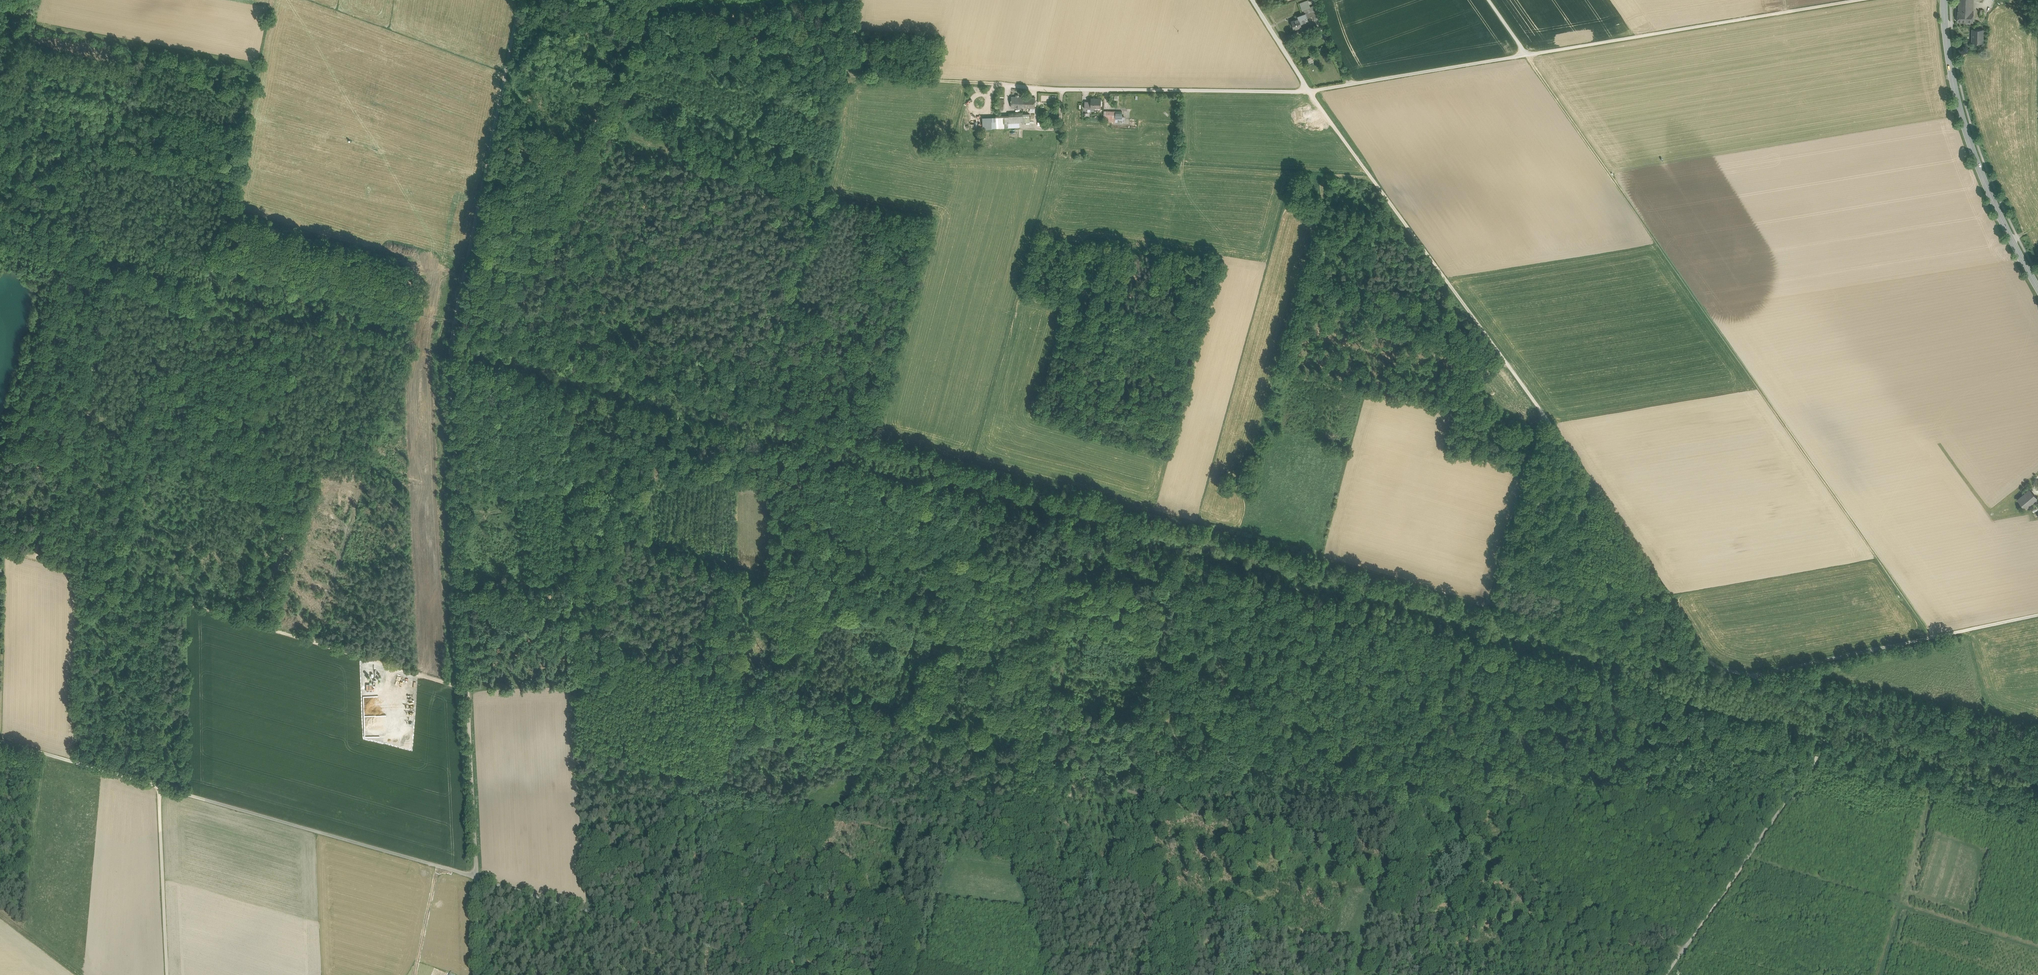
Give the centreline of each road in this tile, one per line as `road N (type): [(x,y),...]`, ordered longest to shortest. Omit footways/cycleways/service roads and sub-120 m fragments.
road 1 (track): [(453,360),(1816,757)]
road 2 (track): [(458,315),(1793,688)]
road 3 (unclassified): [(1252,0),(1710,660),(1750,675),(1818,661)]
road 4 (track): [(471,609),(1110,782),(1102,848),(1114,852),(1112,905),(1091,974)]
road 5 (unclassified): [(0,742),(804,974)]
road 6 (track): [(1671,965),(1649,926),(1541,892),(1469,849),(1383,871),(1110,782)]
road 7 (track): [(937,450),(915,536),(912,615),(878,727),(859,759),(790,808),(754,928),(736,957)]
road 8 (track): [(1863,0),(1308,91)]
road 9 (track): [(0,246),(116,278),(35,558),(126,585)]
road 10 (track): [(996,84),(835,74),(551,0)]
road 11 (track): [(687,942),(726,783),(929,843)]
road 12 (track): [(126,585),(468,689)]
road 13 (track): [(453,360),(471,609),(468,689)]
road 14 (track): [(521,0),(457,322)]
road 15 (secondary): [(2037,288),(1969,141),(1945,0)]
road 16 (track): [(2037,949),(1747,857)]
road 17 (track): [(649,24),(606,171),(591,194),(482,181)]
road 18 (track): [(462,503),(741,580)]
road 19 (track): [(468,689),(482,974)]
road 20 (track): [(1665,974),(1816,757)]
road 21 (track): [(1016,311),(1057,152),(1063,90)]
road 22 (unclassified): [(2037,615),(1818,661)]
road 23 (track): [(2037,801),(1825,742)]
road 24 (track): [(159,787),(168,974)]
road 25 (track): [(468,696),(577,691),(584,680),(574,637)]
road 26 (track): [(777,848),(800,856),(810,888),(788,971)]
road 27 (track): [(1113,882),(1167,896),(1141,974)]
road 28 (track): [(1825,742),(1836,704),(1750,675)]
road 29 (track): [(626,104),(505,74)]
road 30 (track): [(16,30),(39,46),(131,63)]

